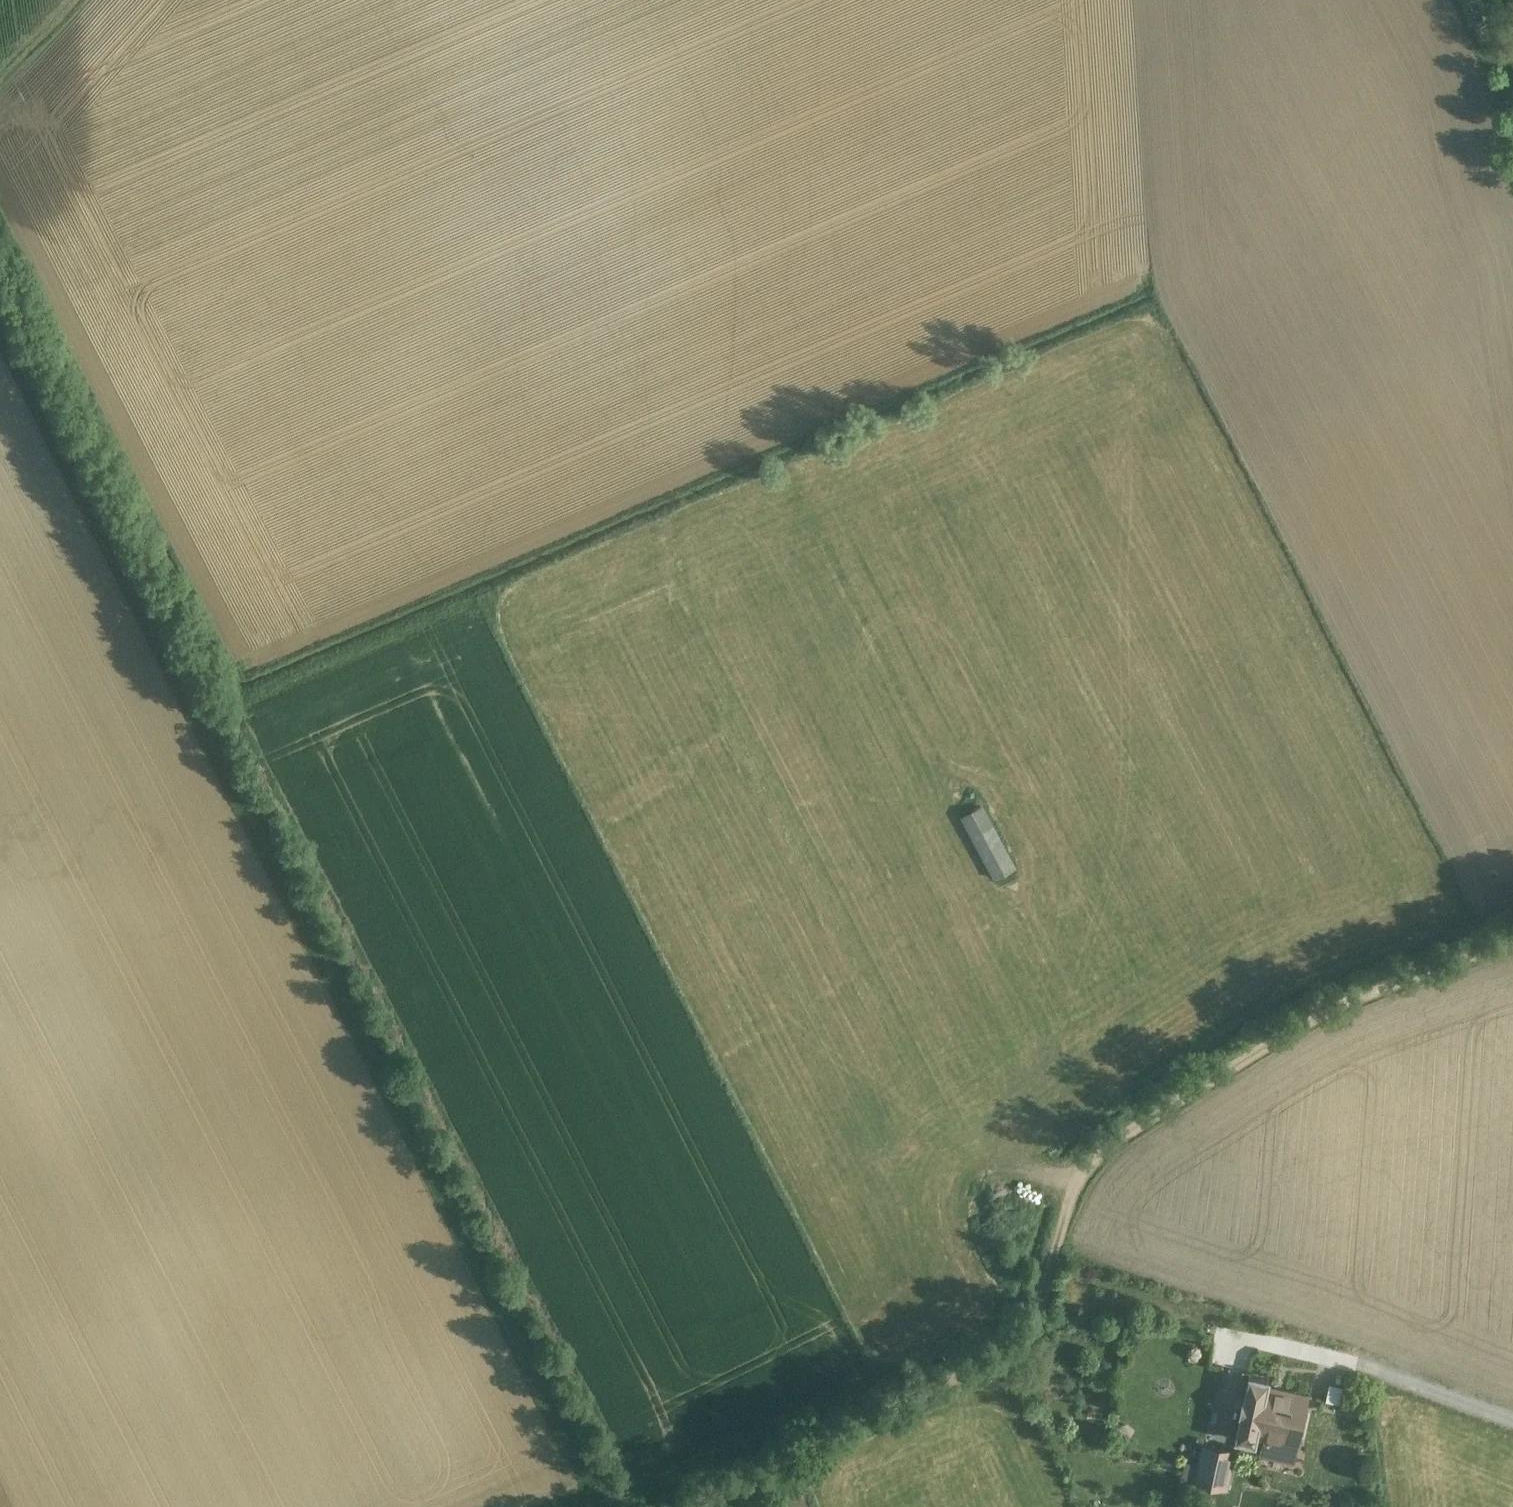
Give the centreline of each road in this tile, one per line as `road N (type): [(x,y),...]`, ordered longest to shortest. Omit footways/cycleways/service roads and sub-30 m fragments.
road 1 (track): [(1512,943),(1330,1009),(1149,1117),(1077,1181),(1039,1304),(1013,1350),(689,1506)]

